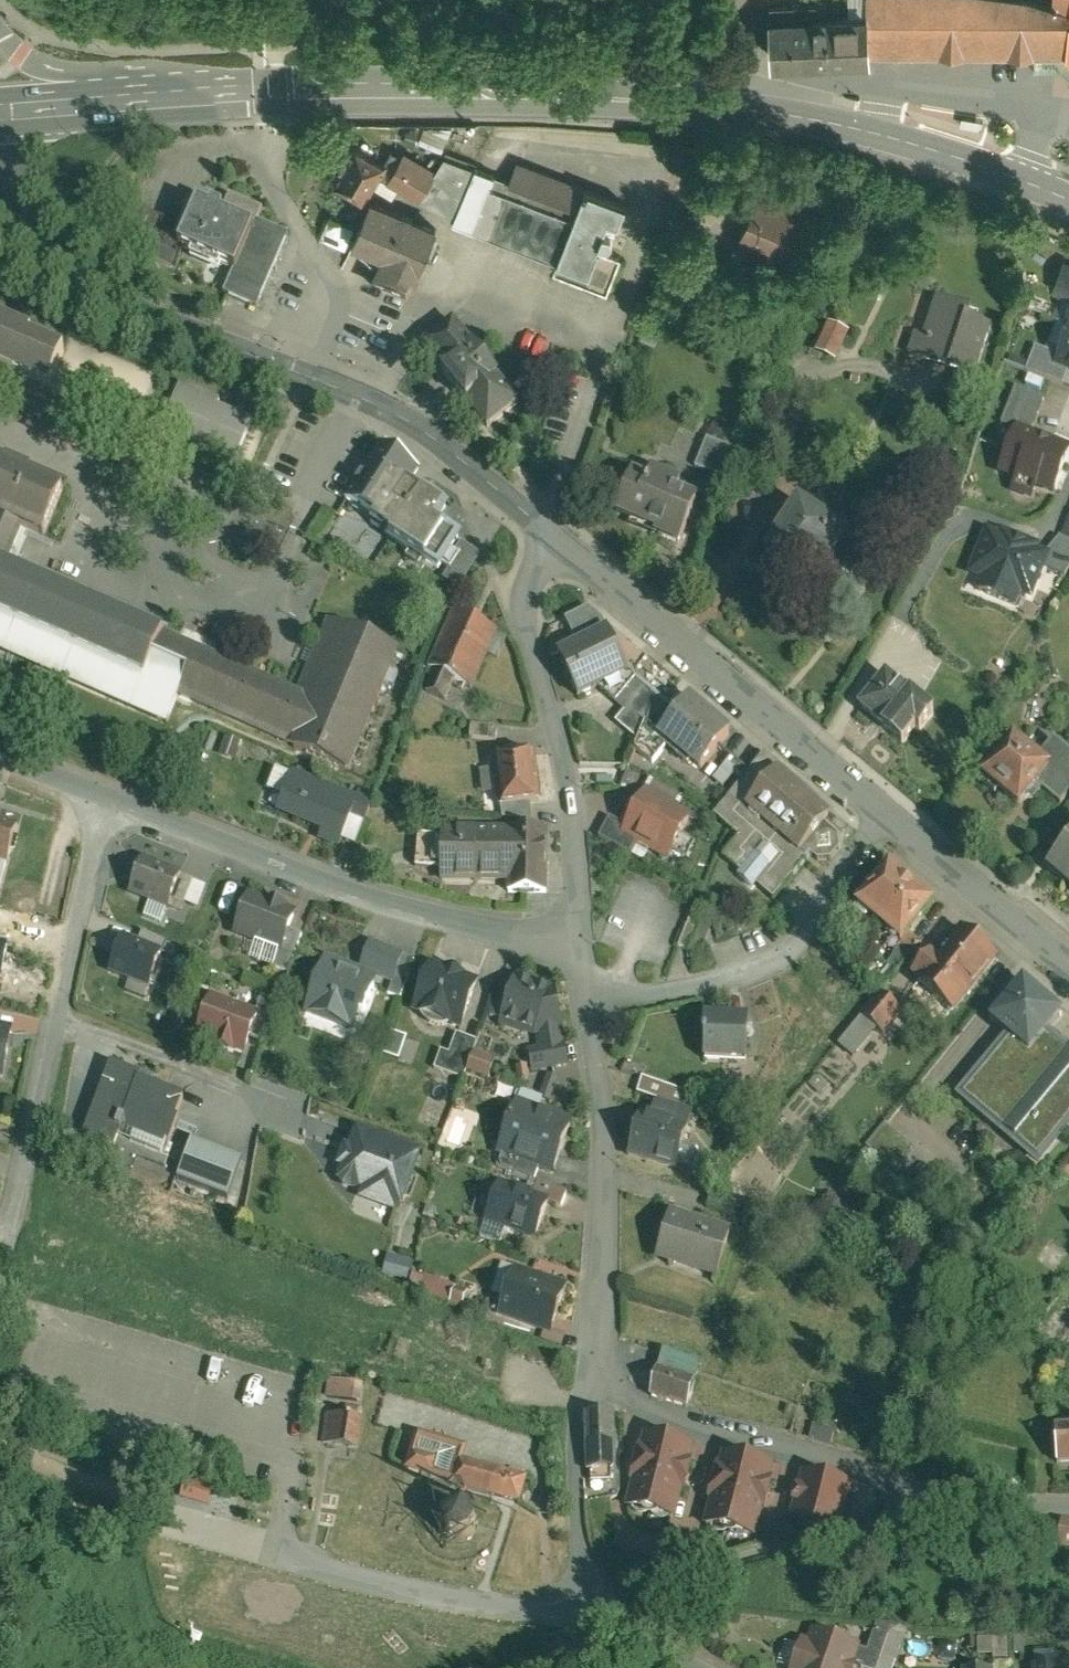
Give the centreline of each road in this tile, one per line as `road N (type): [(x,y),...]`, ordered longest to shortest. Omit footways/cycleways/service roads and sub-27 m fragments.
road 1 (secondary): [(784,110),(476,86),(267,86),(120,96)]
road 2 (residential): [(0,211),(34,242),(178,317),(409,424),(468,461),(547,529)]
road 3 (residential): [(581,942),(364,887),(100,791)]
road 4 (residential): [(547,529),(881,815)]
road 5 (residential): [(581,942),(565,774),(522,623),(531,554),(547,529)]
road 6 (residential): [(589,1632),(481,1617),(186,1529)]
road 7 (residential): [(965,1489),(931,1515),(757,1554),(589,1632)]
road 8 (residential): [(965,1489),(645,1402),(599,1370)]
road 9 (residential): [(584,997),(744,973),(789,950),(881,815)]
road 10 (residential): [(599,1370),(601,1200),(584,997)]
road 11 (residential): [(599,1370),(582,1389),(572,1476),(589,1632)]
road 12 (unclassified): [(1041,120),(883,90),(834,89),(784,110)]
road 13 (secondary): [(1020,179),(784,110)]
road 14 (residential): [(881,815),(1068,969)]
road 15 (residential): [(59,1009),(9,1235)]
road 16 (residential): [(59,1009),(269,1095)]
road 17 (residential): [(100,791),(59,1009)]
road 18 (tertiary): [(120,96),(32,63),(0,37)]

